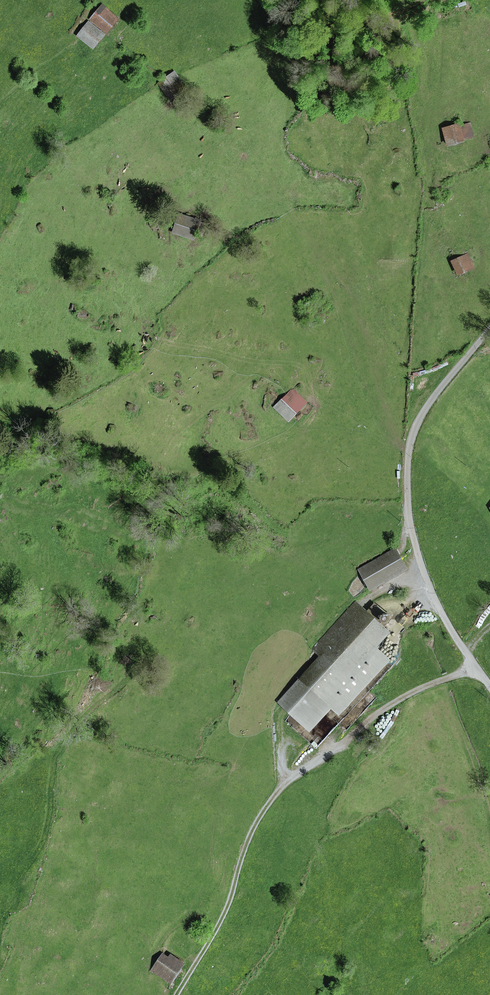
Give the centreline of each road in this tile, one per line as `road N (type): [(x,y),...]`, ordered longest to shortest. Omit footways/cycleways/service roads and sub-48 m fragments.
road 1 (unclassified): [(489,329),(425,409),(408,477),(433,598),(489,686)]

